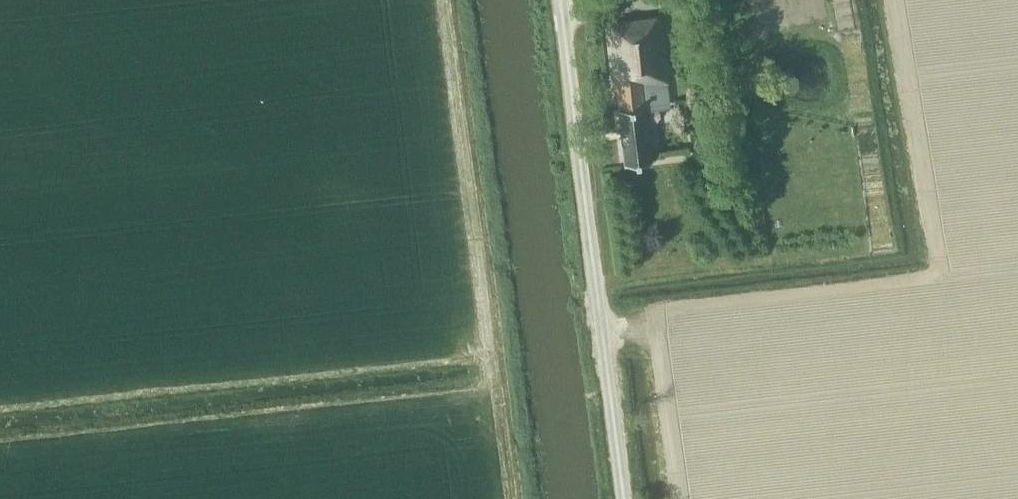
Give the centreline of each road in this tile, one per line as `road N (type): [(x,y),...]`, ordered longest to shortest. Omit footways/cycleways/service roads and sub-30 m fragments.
road 1 (unclassified): [(624,498),(562,0)]

